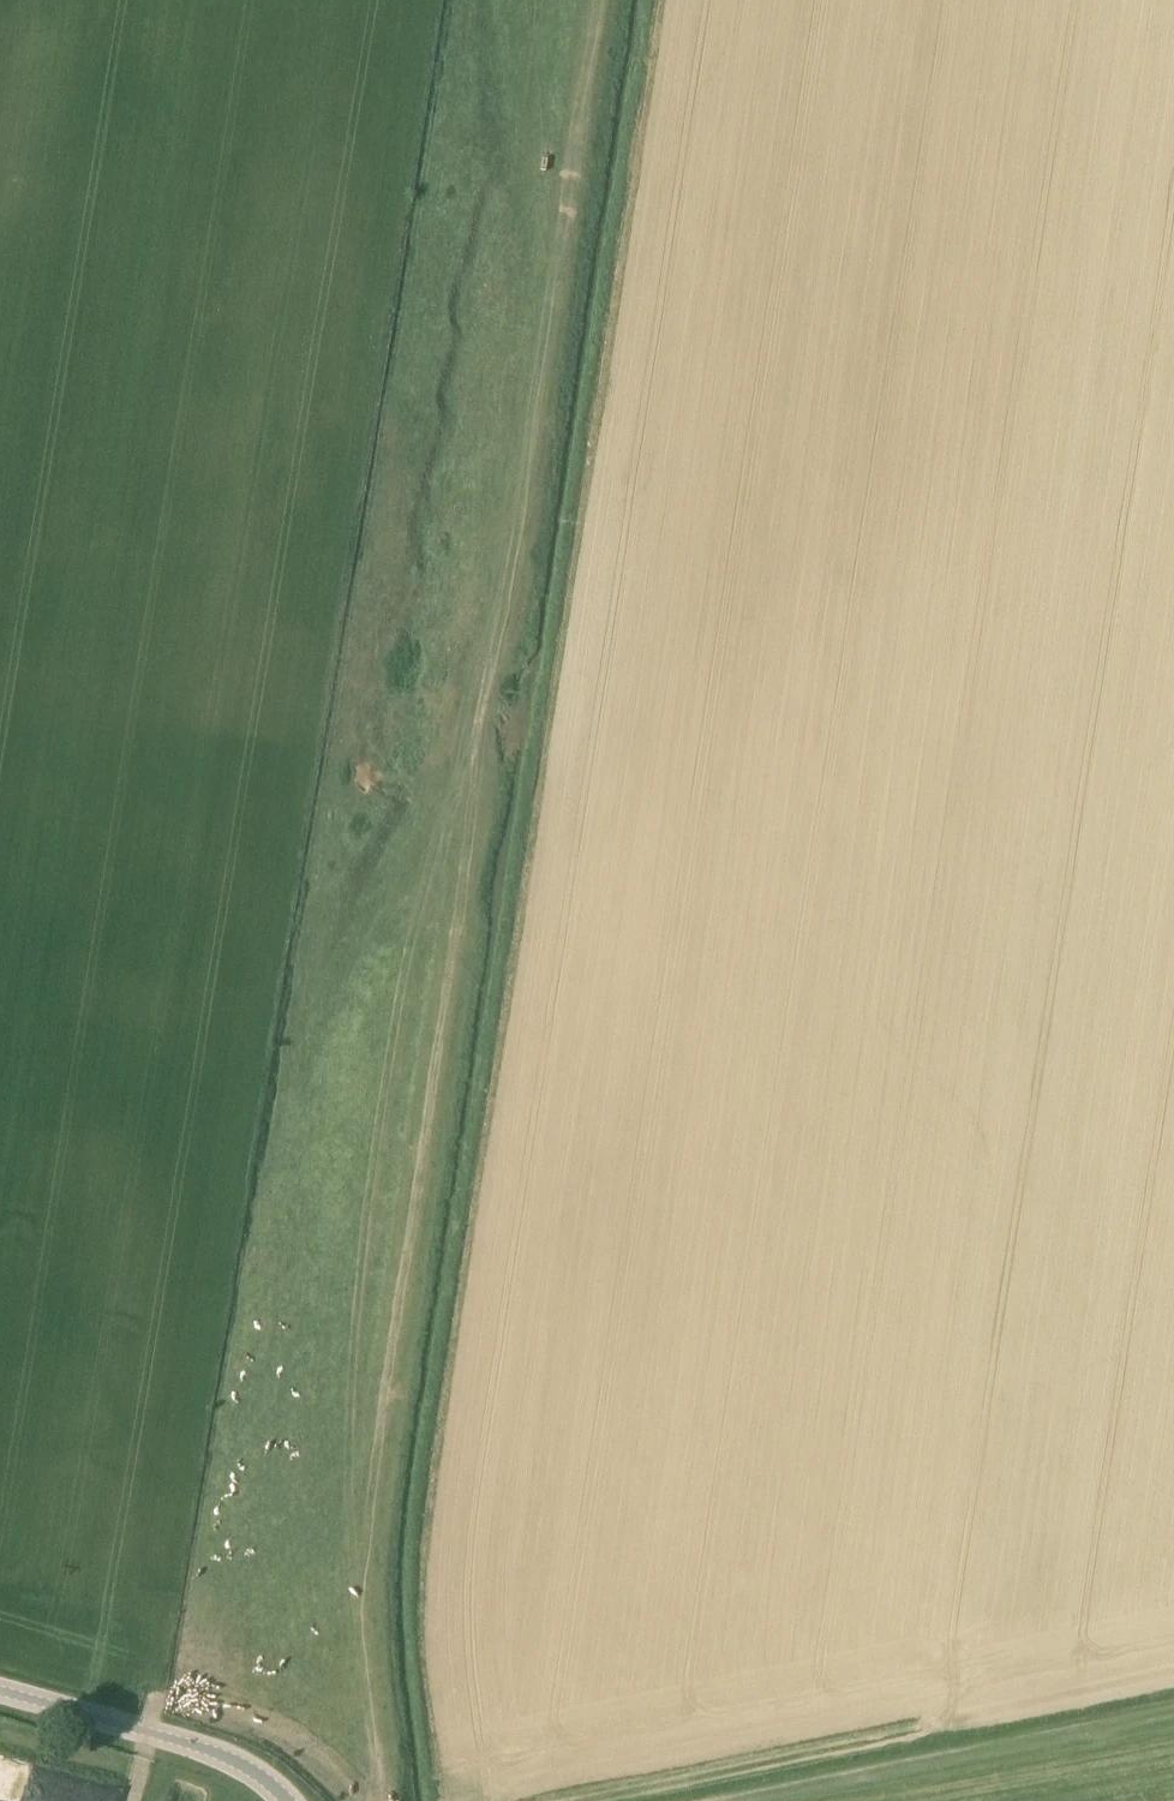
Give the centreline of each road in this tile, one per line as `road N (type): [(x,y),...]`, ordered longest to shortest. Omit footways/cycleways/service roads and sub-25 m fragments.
road 1 (track): [(1173,1706),(734,1800)]
road 2 (residential): [(298,1800),(203,1751),(0,1694)]

